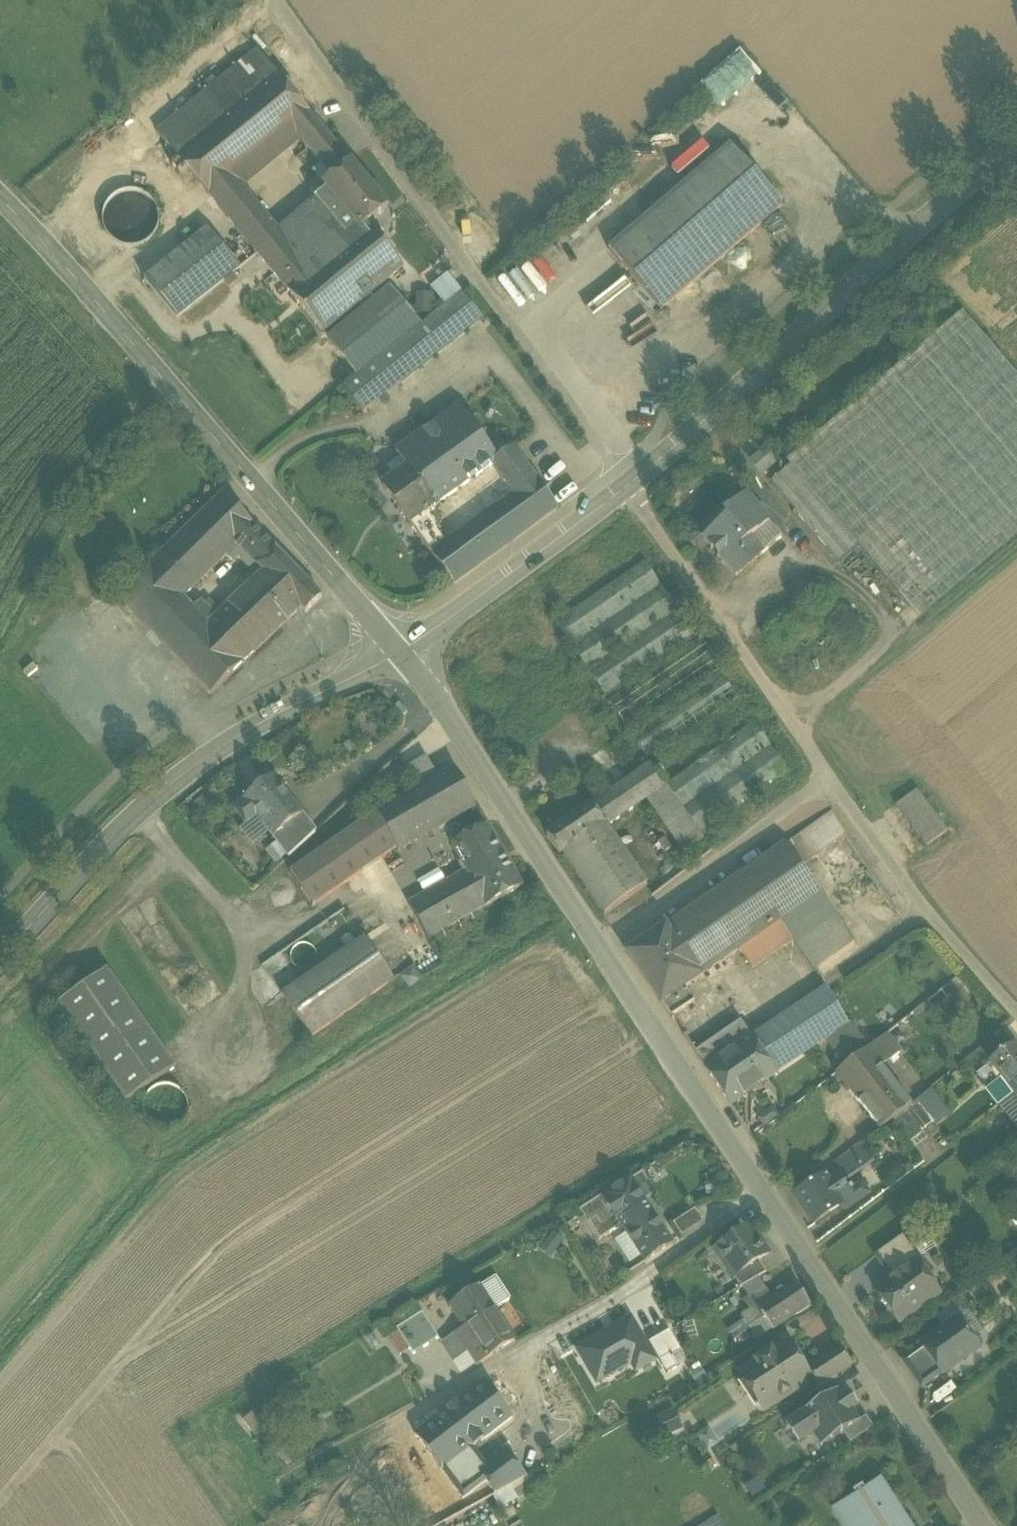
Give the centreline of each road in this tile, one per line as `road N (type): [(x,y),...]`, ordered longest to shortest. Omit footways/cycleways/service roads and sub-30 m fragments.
road 1 (residential): [(399,654),(443,709),(980,1525)]
road 2 (unclassified): [(1016,1013),(929,914),(625,489)]
road 3 (tertiary): [(399,654),(0,200)]
road 4 (unclassified): [(625,489),(274,0)]
road 5 (tertiary): [(625,489),(1016,144)]
road 6 (tertiary): [(0,961),(109,841),(188,771),(252,728),(399,654)]
road 7 (tertiary): [(399,654),(625,489)]

